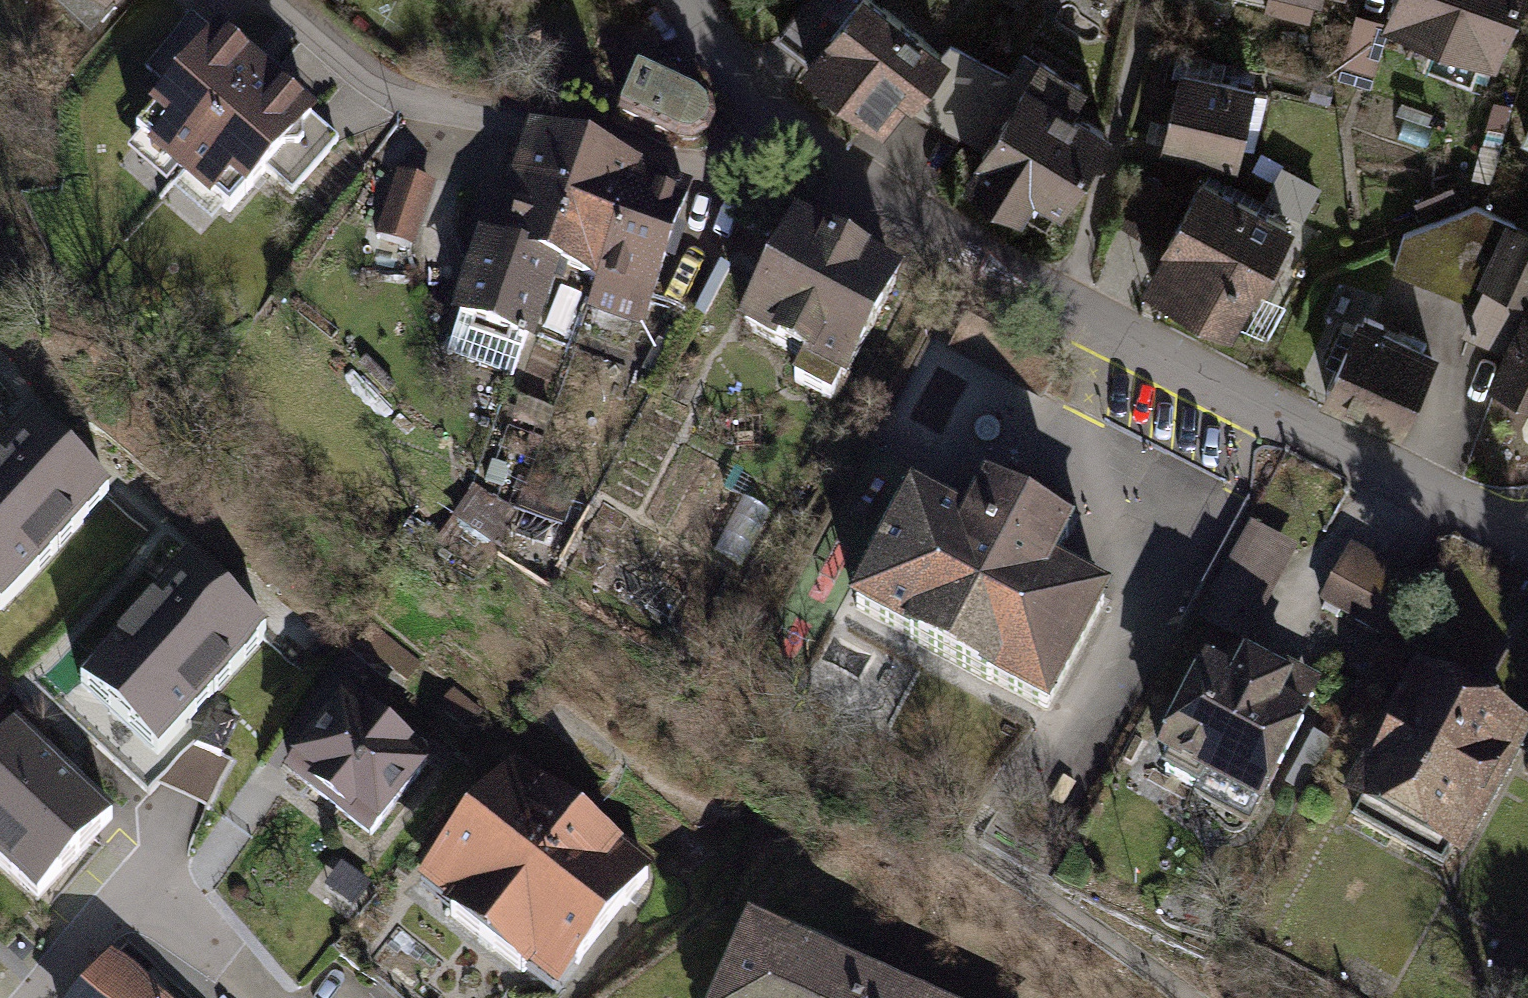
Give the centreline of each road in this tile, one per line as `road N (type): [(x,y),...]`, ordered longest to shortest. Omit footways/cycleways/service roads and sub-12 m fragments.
road 1 (residential): [(1527,535),(1265,413),(812,163)]
road 2 (residential): [(812,163),(731,192),(420,124),(289,0)]
road 3 (residential): [(42,997),(128,905),(214,982)]
road 4 (residential): [(812,163),(693,0)]

